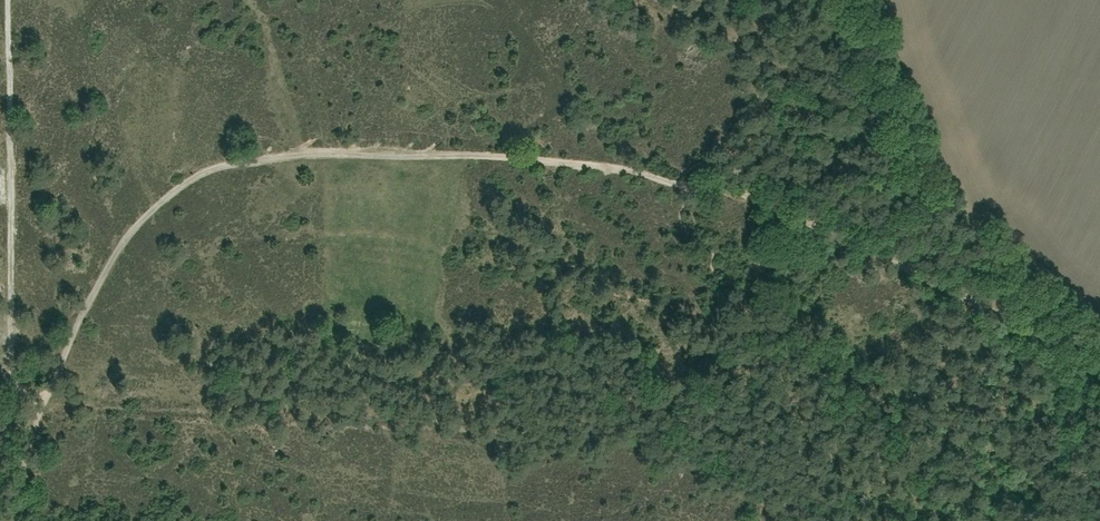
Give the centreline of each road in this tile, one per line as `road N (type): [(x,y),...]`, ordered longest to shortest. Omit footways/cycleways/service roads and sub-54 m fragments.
road 1 (track): [(49,392),(130,232),(204,167),(313,149),(394,148),(532,157),(683,184)]
road 2 (track): [(683,184),(762,201),(1006,320)]
road 3 (track): [(15,520),(23,462),(49,392)]

